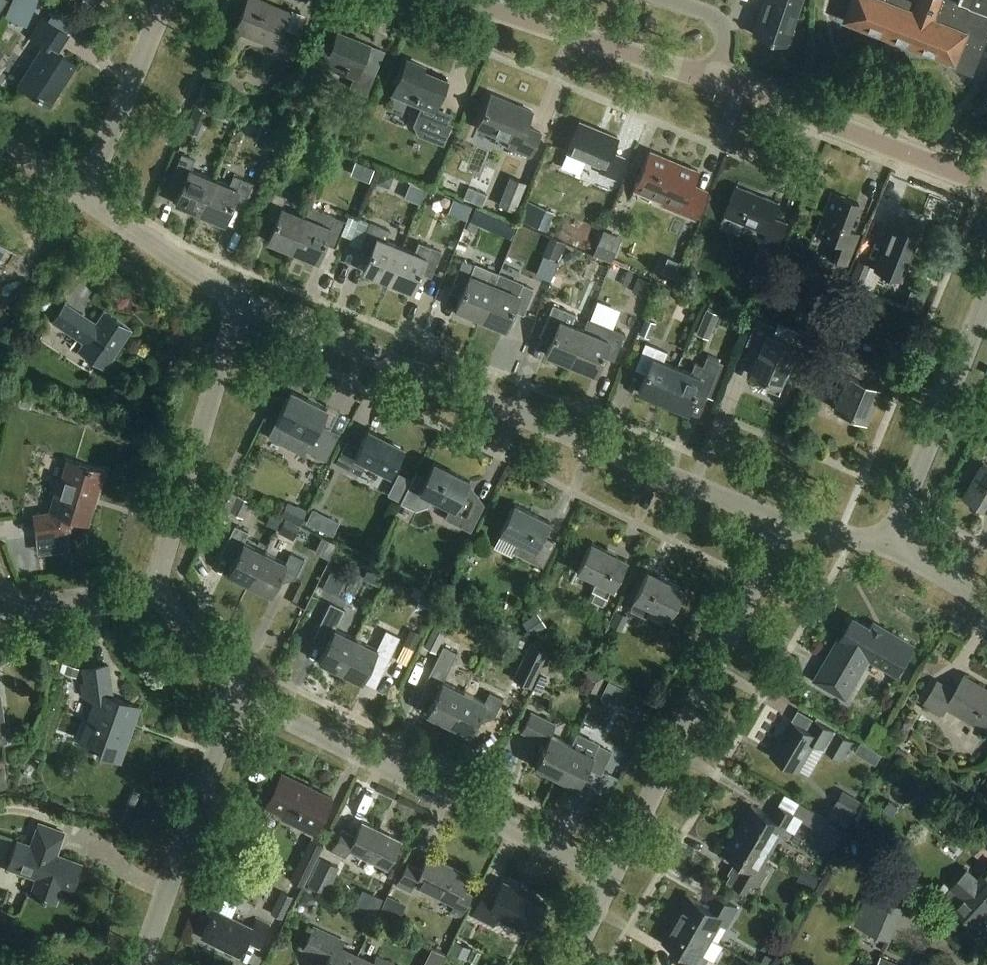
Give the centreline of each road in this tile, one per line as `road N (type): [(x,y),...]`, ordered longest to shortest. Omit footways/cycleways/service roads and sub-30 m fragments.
road 1 (residential): [(785,524),(241,304)]
road 2 (residential): [(237,698),(612,878)]
road 3 (residential): [(612,878),(785,524)]
road 4 (residential): [(155,591),(241,304)]
road 5 (unclassified): [(986,187),(716,80)]
road 6 (residential): [(142,964),(237,698)]
road 7 (residential): [(889,546),(986,300)]
road 8 (unclassified): [(716,80),(465,0)]
road 9 (residential): [(83,193),(166,0)]
road 10 (residential): [(241,304),(83,193)]
road 11 (residential): [(3,607),(155,591)]
road 12 (residential): [(155,591),(237,698)]
road 13 (residential): [(716,80),(726,53),(712,15),(663,0)]

